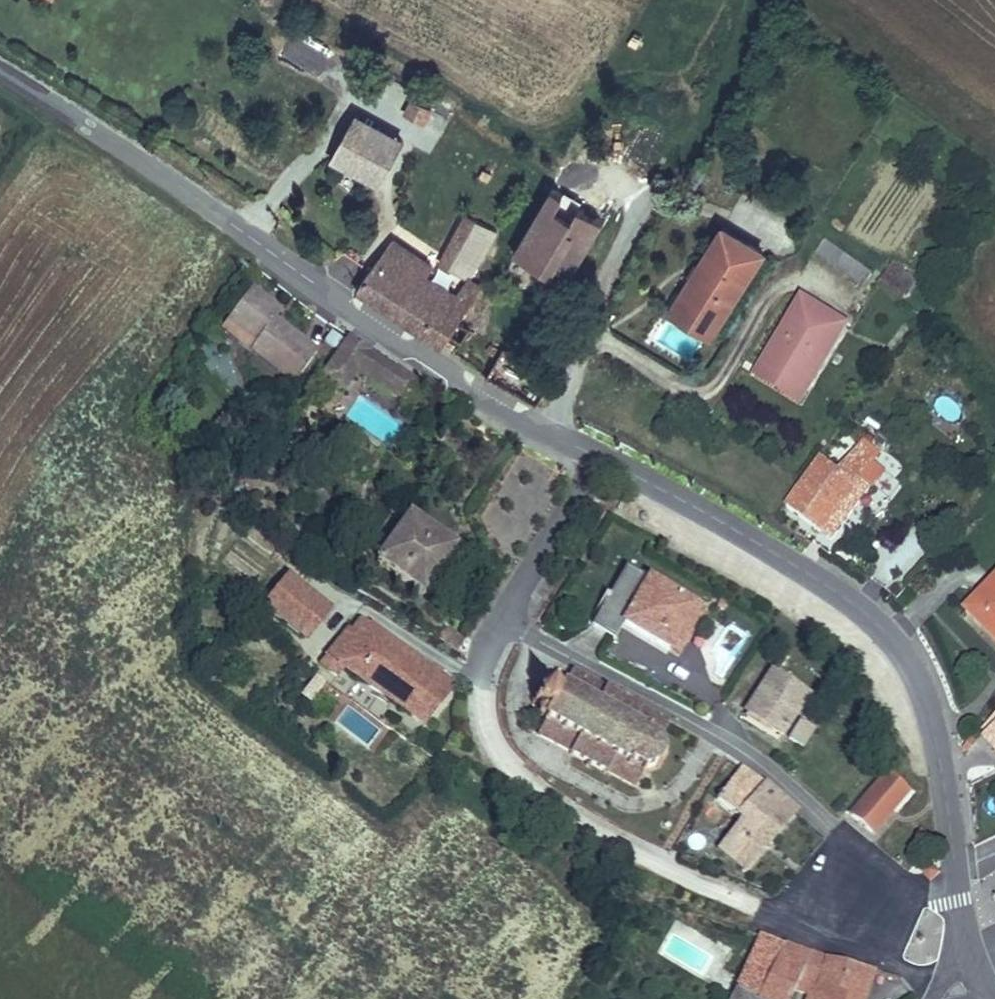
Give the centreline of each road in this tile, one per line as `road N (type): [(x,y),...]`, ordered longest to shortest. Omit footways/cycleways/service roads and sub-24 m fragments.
road 1 (residential): [(511,614),(484,647),(472,677),(474,701),(485,738),(541,808),(763,911),(960,990)]
road 2 (tertiary): [(554,431),(0,69)]
road 3 (tertiary): [(963,898),(933,709),(902,648),(812,577),(606,456)]
road 4 (residential): [(511,614),(523,630),(681,713),(778,779),(909,886),(938,899),(963,898)]
road 5 (residential): [(691,398),(613,350),(590,362),(554,431)]
road 6 (residential): [(606,456),(514,595),(511,614)]

